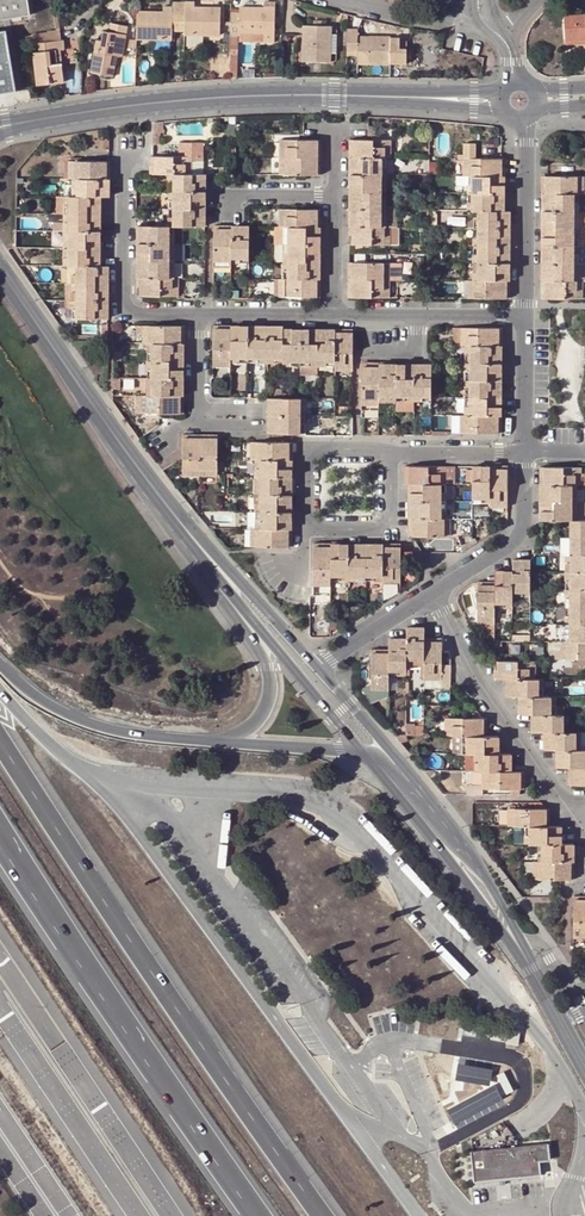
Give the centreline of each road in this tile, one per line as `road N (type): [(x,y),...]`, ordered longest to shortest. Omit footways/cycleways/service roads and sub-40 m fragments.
road 1 (motorway): [(327,1215),(117,922),(0,737)]
road 2 (motorway): [(0,836),(258,1215)]
road 3 (tertiary): [(126,105),(424,98)]
road 4 (tertiary): [(0,271),(170,509)]
road 5 (tertiary): [(362,752),(533,969)]
road 6 (residential): [(126,105),(119,298),(132,313),(195,314)]
road 7 (residential): [(429,594),(489,697),(564,800)]
road 8 (residential): [(392,455),(307,450),(308,514),(316,527),(394,526)]
road 9 (motorway): [(218,742),(111,729),(64,713),(0,665)]
road 10 (tertiary): [(215,575),(362,752)]
road 11 (tertiary): [(533,969),(490,884),(411,775)]
road 12 (tertiary): [(316,667),(170,509)]
road 13 (motorway): [(215,575),(263,659),(270,688),(260,715),(218,742)]
road 14 (residential): [(523,314),(522,121)]
road 15 (residential): [(334,314),(523,314)]
road 16 (residential): [(442,586),(523,536),(524,453)]
road 17 (residential): [(195,314),(196,422),(239,424)]
road 18 (motorway): [(362,752),(218,742)]
road 19 (tertiary): [(411,775),(316,667)]
road 20 (residential): [(524,453),(523,314)]
road 21 (residential): [(195,314),(334,314)]
road 22 (residential): [(351,0),(487,24)]
road 23 (residential): [(316,667),(429,594)]
road 24 (residential): [(524,453),(392,455)]
road 25 (residential): [(333,191),(334,314)]
road 26 (tertiary): [(6,125),(126,105)]
road 27 (motorway): [(88,772),(0,690)]

